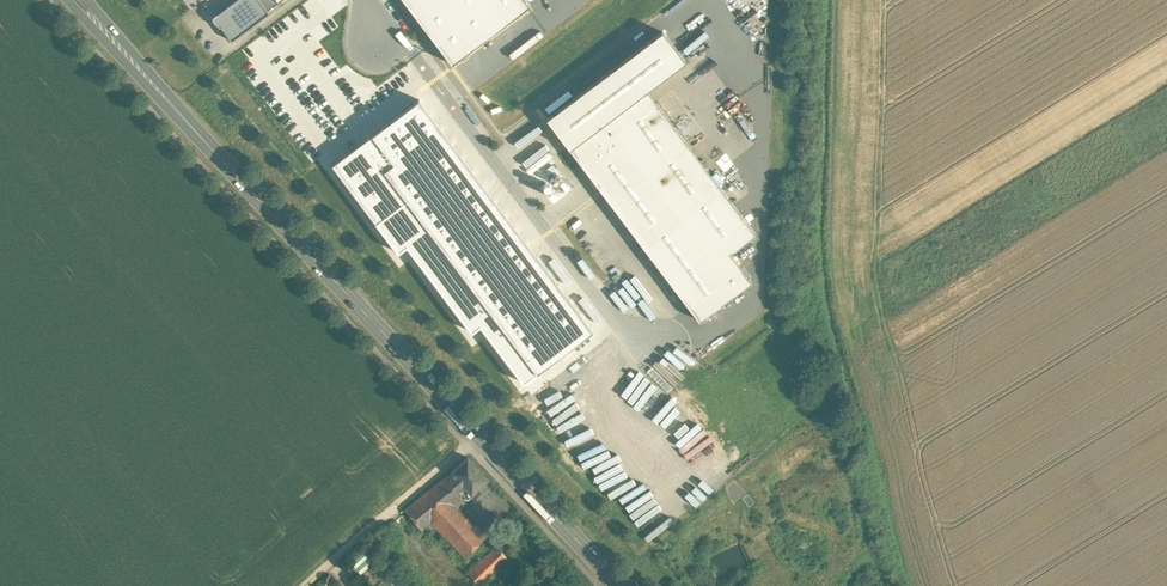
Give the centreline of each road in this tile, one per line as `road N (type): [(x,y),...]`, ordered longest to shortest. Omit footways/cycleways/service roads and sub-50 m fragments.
road 1 (primary): [(74,0),(615,585)]
road 2 (unclassified): [(370,0),(615,324),(664,354)]

